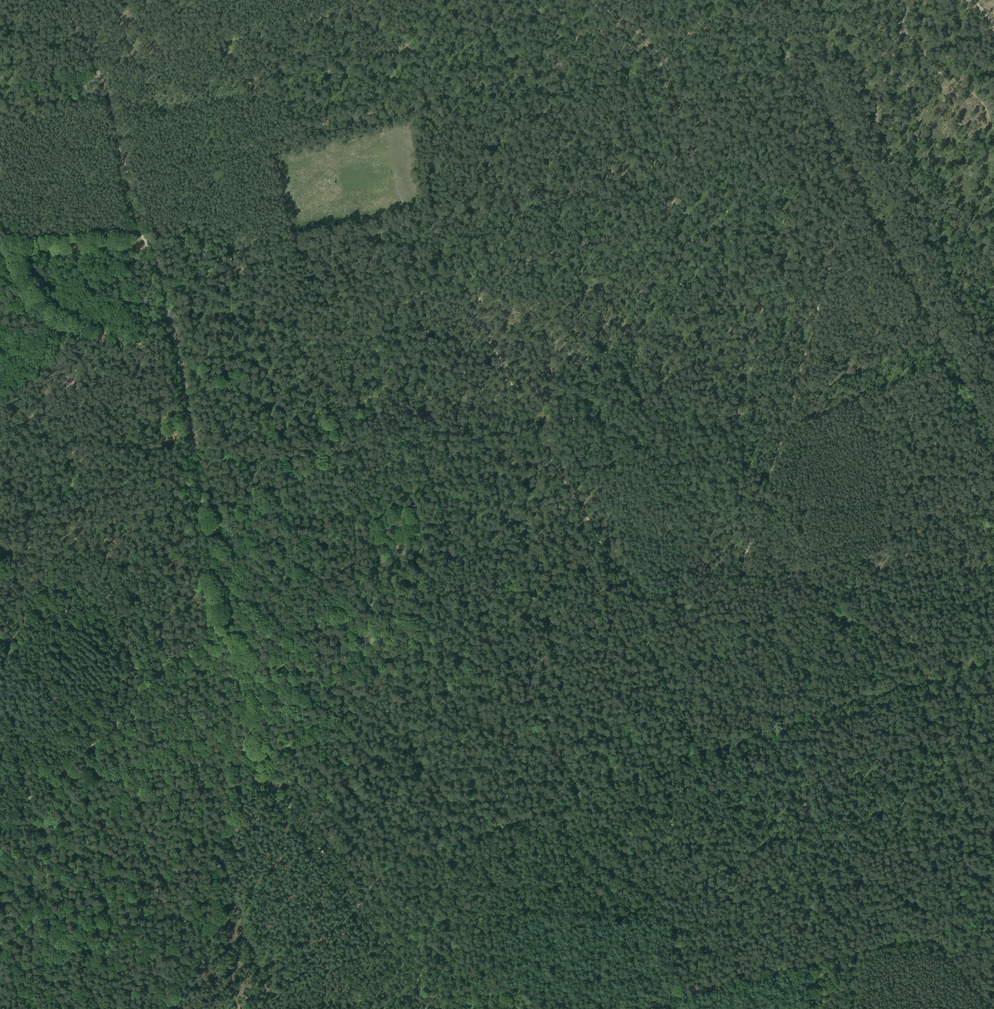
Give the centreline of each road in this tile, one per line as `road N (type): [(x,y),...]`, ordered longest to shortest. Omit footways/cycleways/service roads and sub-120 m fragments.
road 1 (track): [(582,0),(653,50),(689,148),(684,177),(661,218),(497,269),(474,298),(477,324),(611,569),(597,616),(531,675),(532,703),(562,783),(541,811),(388,871),(357,903)]
road 2 (track): [(468,1008),(384,942),(268,775),(242,721),(189,425),(140,238)]
road 3 (track): [(0,826),(220,627)]
road 4 (track): [(268,775),(231,808),(201,953),(164,1008)]
road 5 (track): [(140,238),(108,100),(62,0)]
road 6 (track): [(903,941),(676,999)]
road 7 (track): [(140,238),(0,242)]

